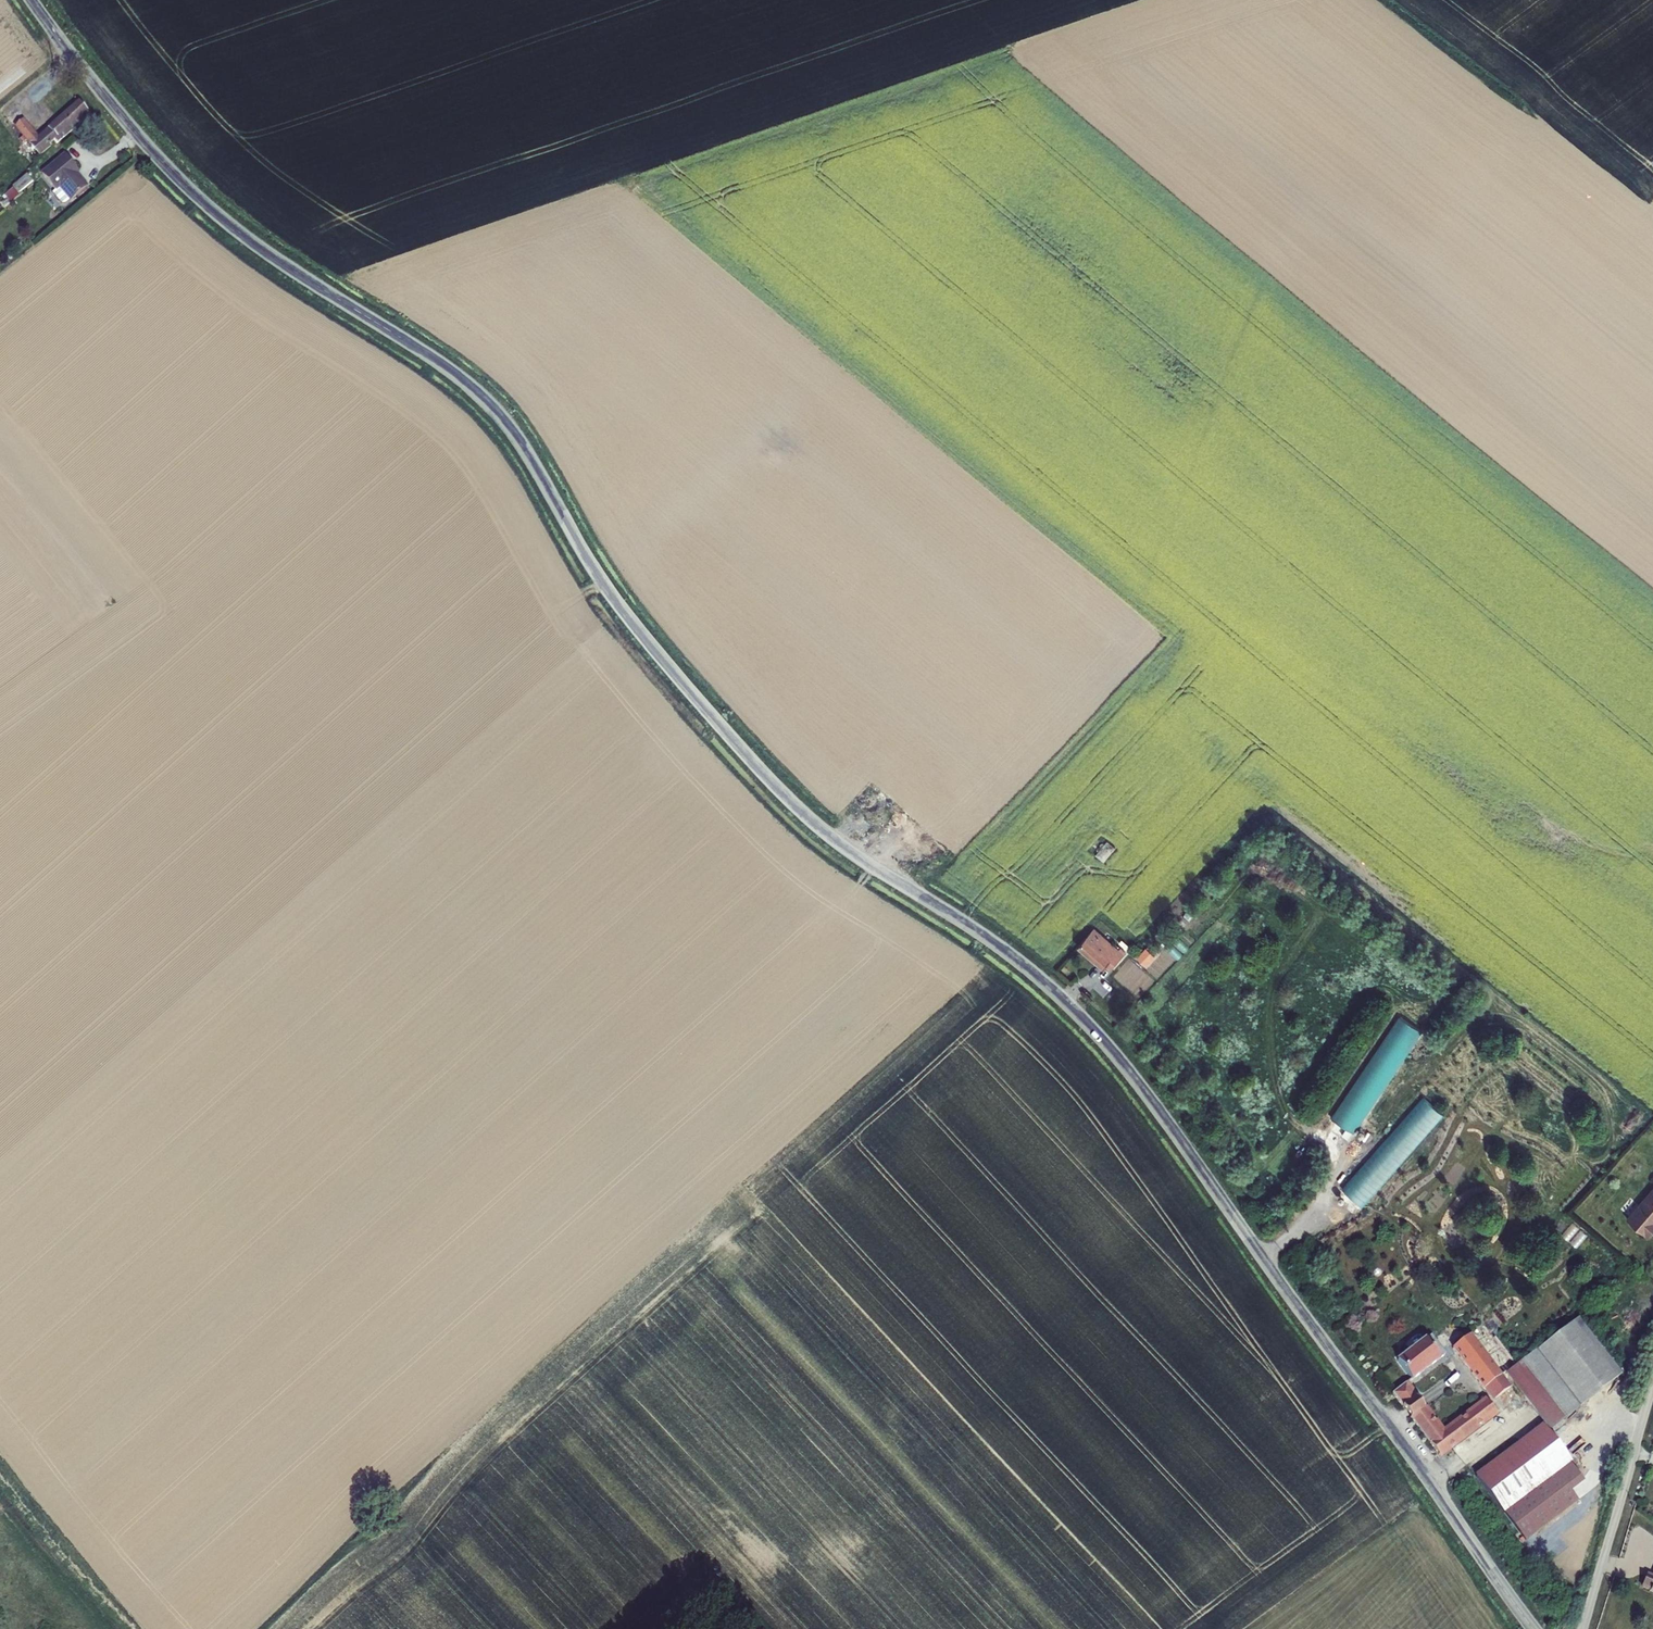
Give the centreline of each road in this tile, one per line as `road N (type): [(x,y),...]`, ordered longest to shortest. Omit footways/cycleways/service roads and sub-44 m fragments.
road 1 (tertiary): [(1533,1628),(1092,1028),(999,946),(848,850),(782,793),(625,613),(491,405),(213,211),(130,127),(31,0)]
road 2 (residential): [(1652,1387),(1583,1628)]

